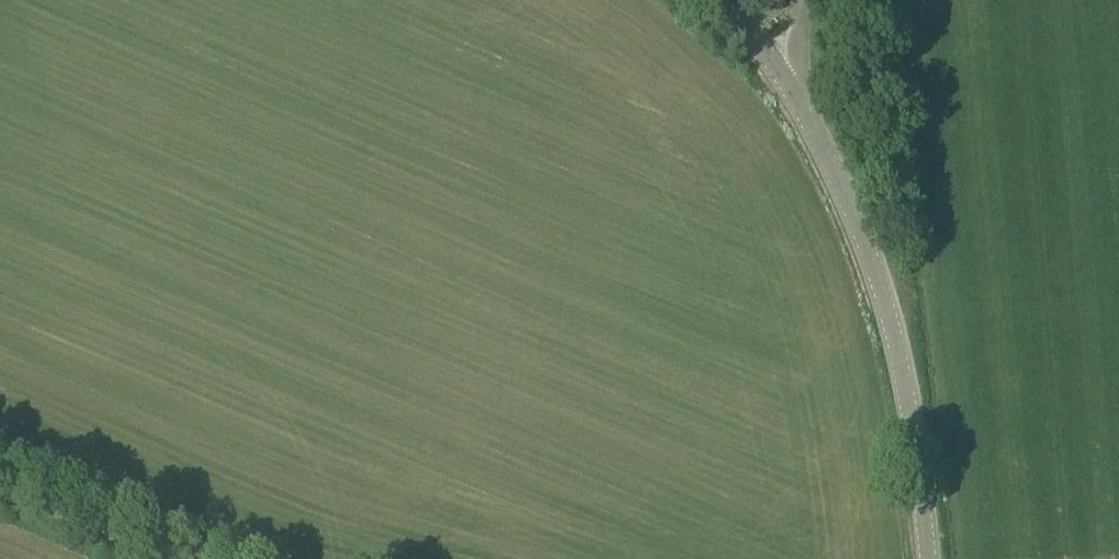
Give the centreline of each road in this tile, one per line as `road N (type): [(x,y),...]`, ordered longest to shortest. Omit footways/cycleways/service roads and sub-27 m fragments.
road 1 (tertiary): [(928,558),(884,300),(870,251),(789,83)]
road 2 (unclassified): [(0,488),(166,558)]

